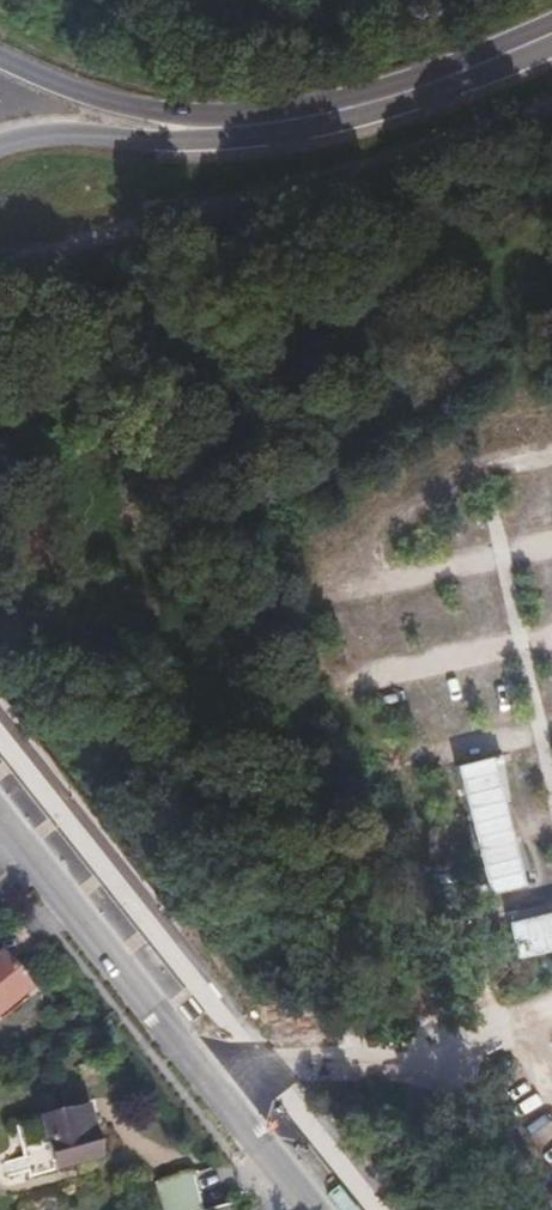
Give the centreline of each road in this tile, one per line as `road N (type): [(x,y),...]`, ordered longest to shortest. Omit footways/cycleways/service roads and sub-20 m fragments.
road 1 (track): [(442,1049),(266,731),(0,520)]
road 2 (track): [(0,386),(38,364),(406,252),(551,178)]
road 3 (secondary): [(0,814),(312,1209)]
road 4 (secondary): [(551,33),(359,108),(255,127)]
road 5 (secondary): [(255,127),(144,114),(0,60)]
road 6 (secondary): [(0,144),(19,136),(154,140),(255,127)]

